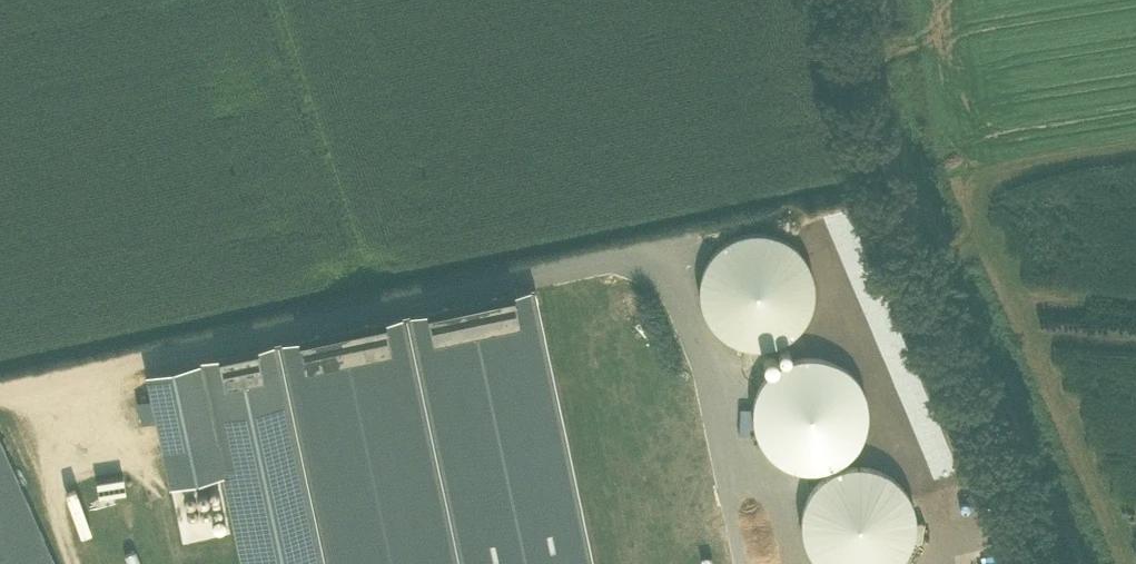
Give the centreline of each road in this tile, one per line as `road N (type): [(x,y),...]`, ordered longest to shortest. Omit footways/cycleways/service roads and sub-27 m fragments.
road 1 (unclassified): [(1058,563),(944,309),(897,181),(866,0)]

